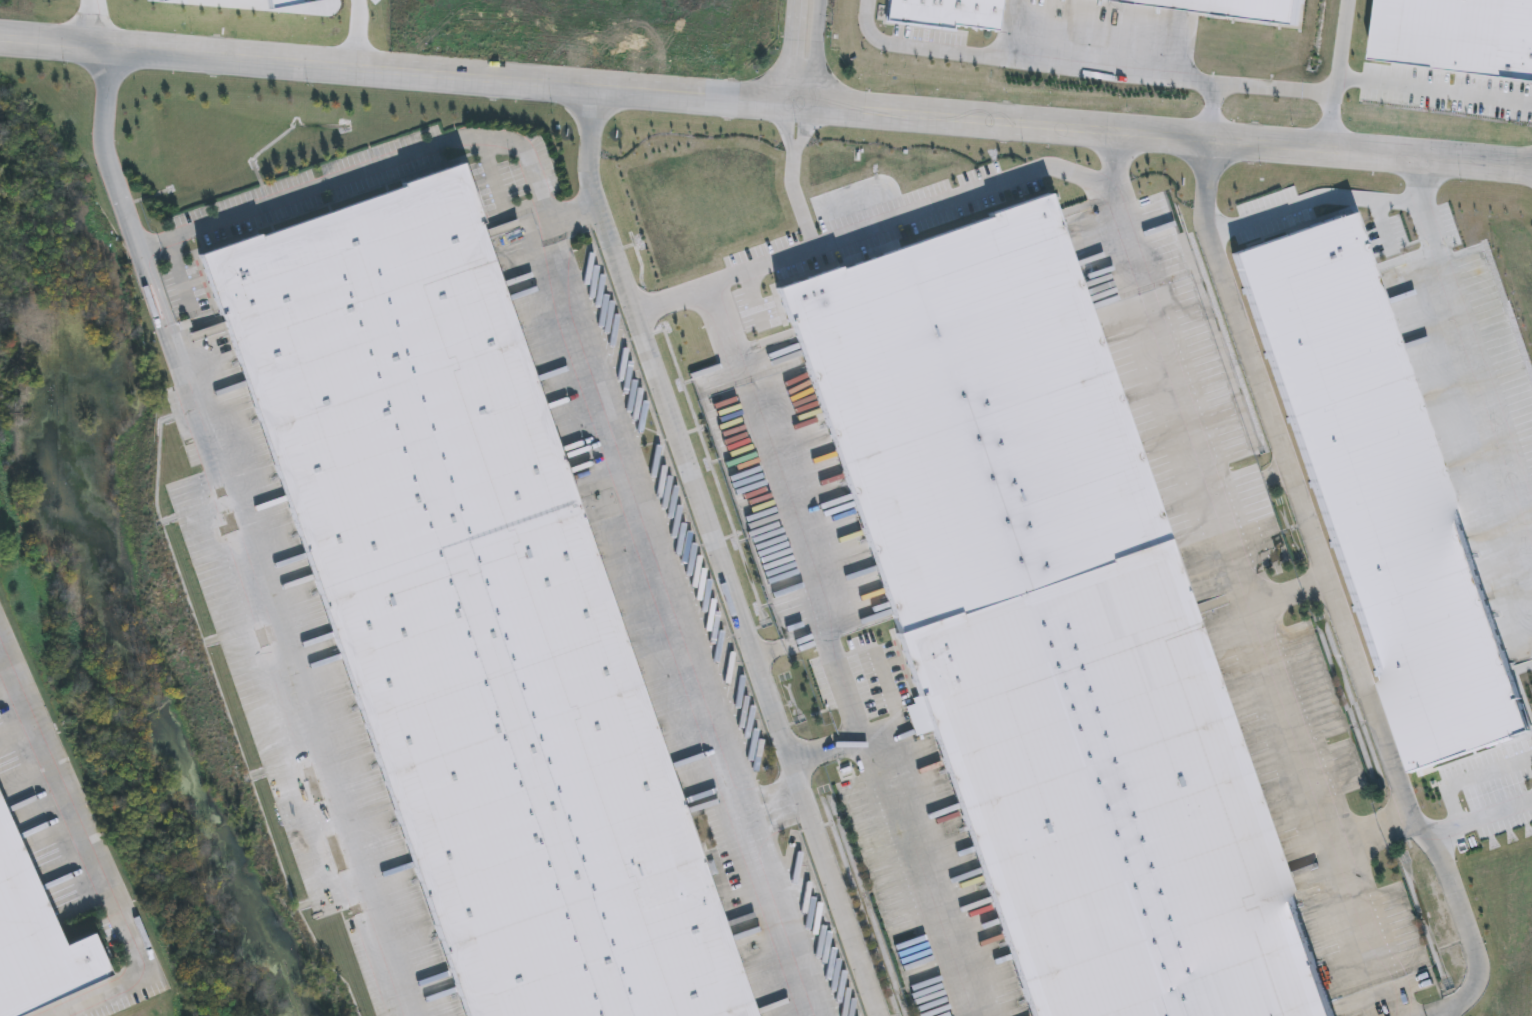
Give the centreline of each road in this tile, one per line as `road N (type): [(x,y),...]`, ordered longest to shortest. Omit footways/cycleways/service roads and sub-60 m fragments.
road 1 (residential): [(0,44),(815,105),(1531,172)]

